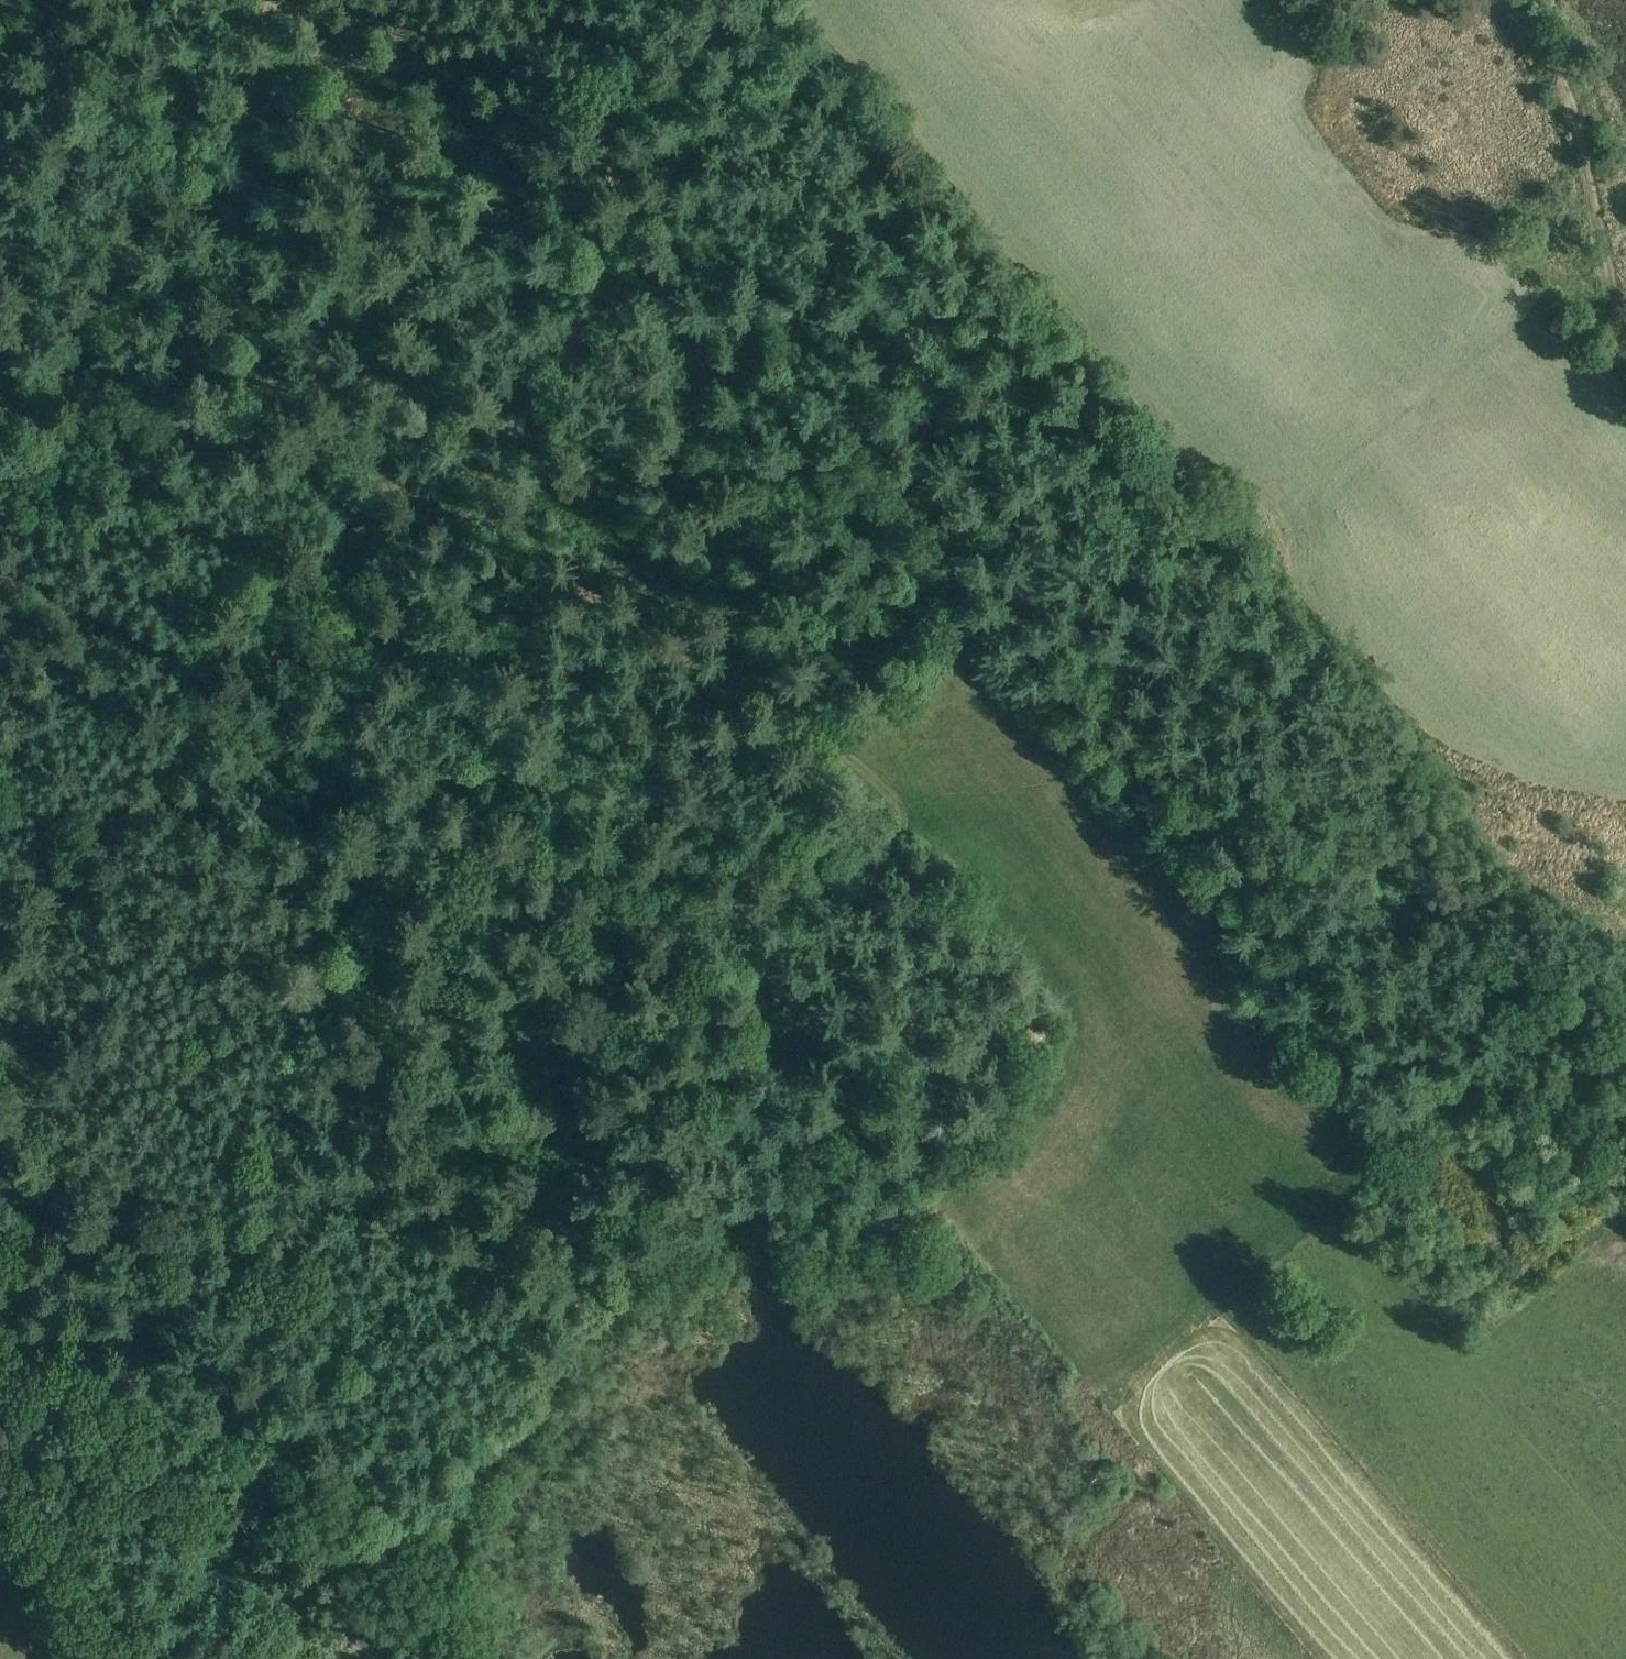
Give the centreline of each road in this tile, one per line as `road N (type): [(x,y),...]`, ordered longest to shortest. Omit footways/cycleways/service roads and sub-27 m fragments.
road 1 (track): [(803,691),(847,758),(909,828),(960,1017),(953,1080),(545,1405),(478,1497),(428,1535),(376,1531),(269,1435),(0,1145)]
road 2 (track): [(603,0),(616,196),(743,418),(837,635),(834,662),(783,715),(365,460),(311,446),(0,415)]
road 3 (track): [(0,946),(163,784),(259,673),(394,475)]
road 4 (track): [(285,445),(326,363),(374,307),(468,226),(610,138)]
road 5 (track): [(1625,340),(1574,116),(1543,46),(1499,0)]

